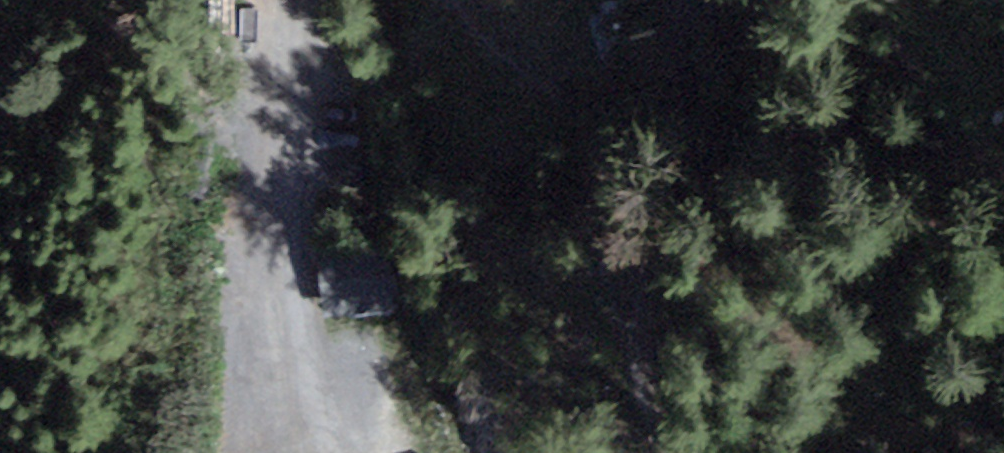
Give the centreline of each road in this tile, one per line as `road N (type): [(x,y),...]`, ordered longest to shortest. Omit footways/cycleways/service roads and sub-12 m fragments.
road 1 (unclassified): [(665,0),(673,77),(627,293)]
road 2 (unclassified): [(278,0),(273,276)]
road 3 (residential): [(273,276),(297,452)]
road 4 (unclassified): [(646,452),(627,293)]

